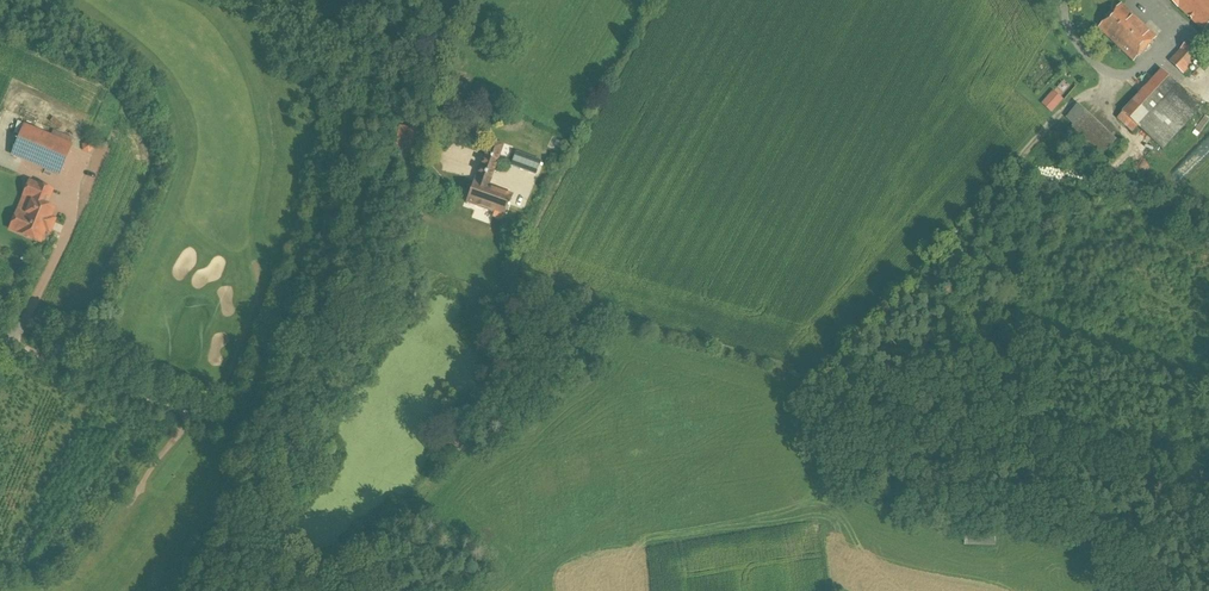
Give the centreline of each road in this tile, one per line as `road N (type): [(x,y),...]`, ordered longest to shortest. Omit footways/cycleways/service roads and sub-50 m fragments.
road 1 (unclassified): [(463,0),(379,83),(247,414),(234,426),(0,339)]
road 2 (track): [(1117,75),(1052,121),(828,368),(816,398),(817,437),(851,482),(935,509),(995,509),(1004,529)]

